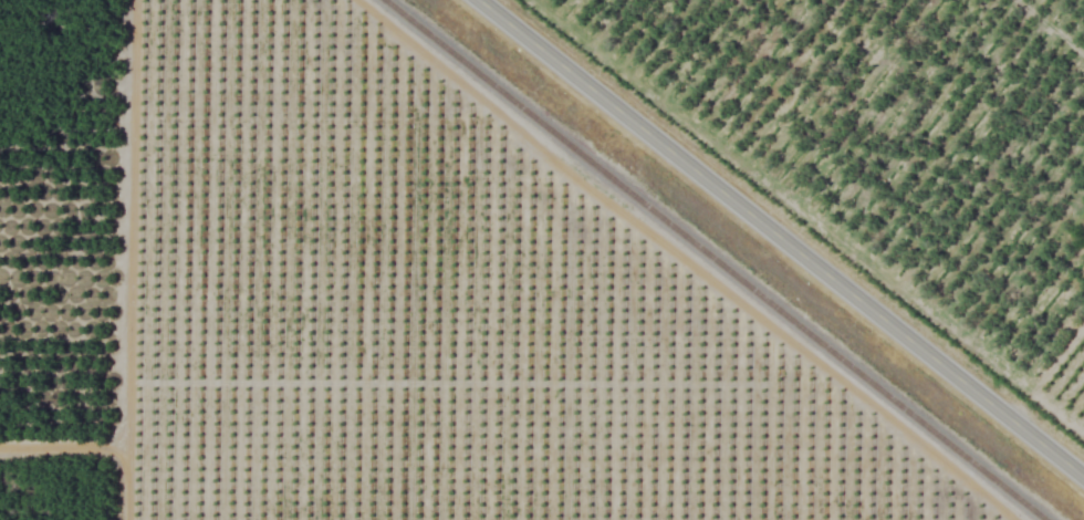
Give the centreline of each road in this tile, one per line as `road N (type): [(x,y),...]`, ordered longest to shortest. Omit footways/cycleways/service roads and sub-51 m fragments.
road 1 (primary): [(476,0),(1083,479)]

